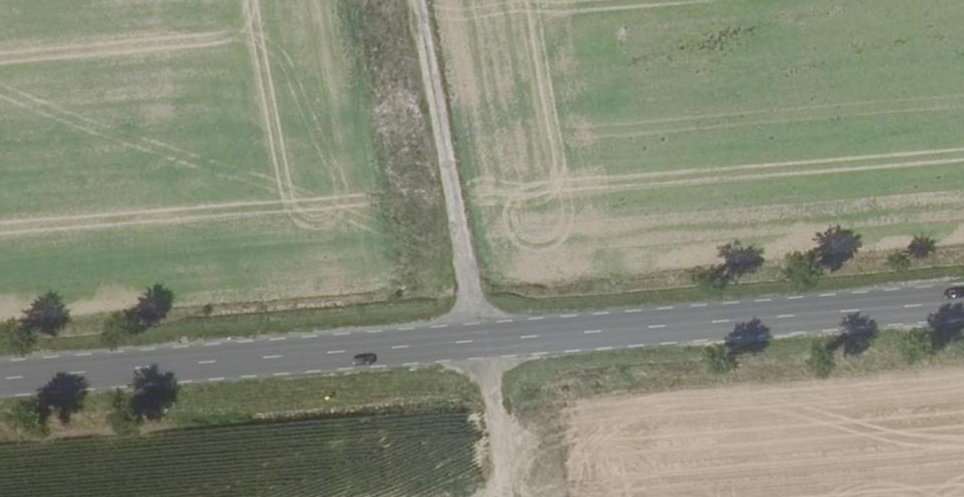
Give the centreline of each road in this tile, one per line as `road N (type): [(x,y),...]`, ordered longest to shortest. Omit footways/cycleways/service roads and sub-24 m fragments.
road 1 (primary): [(0,373),(963,296)]
road 2 (track): [(501,496),(478,335),(398,0)]

